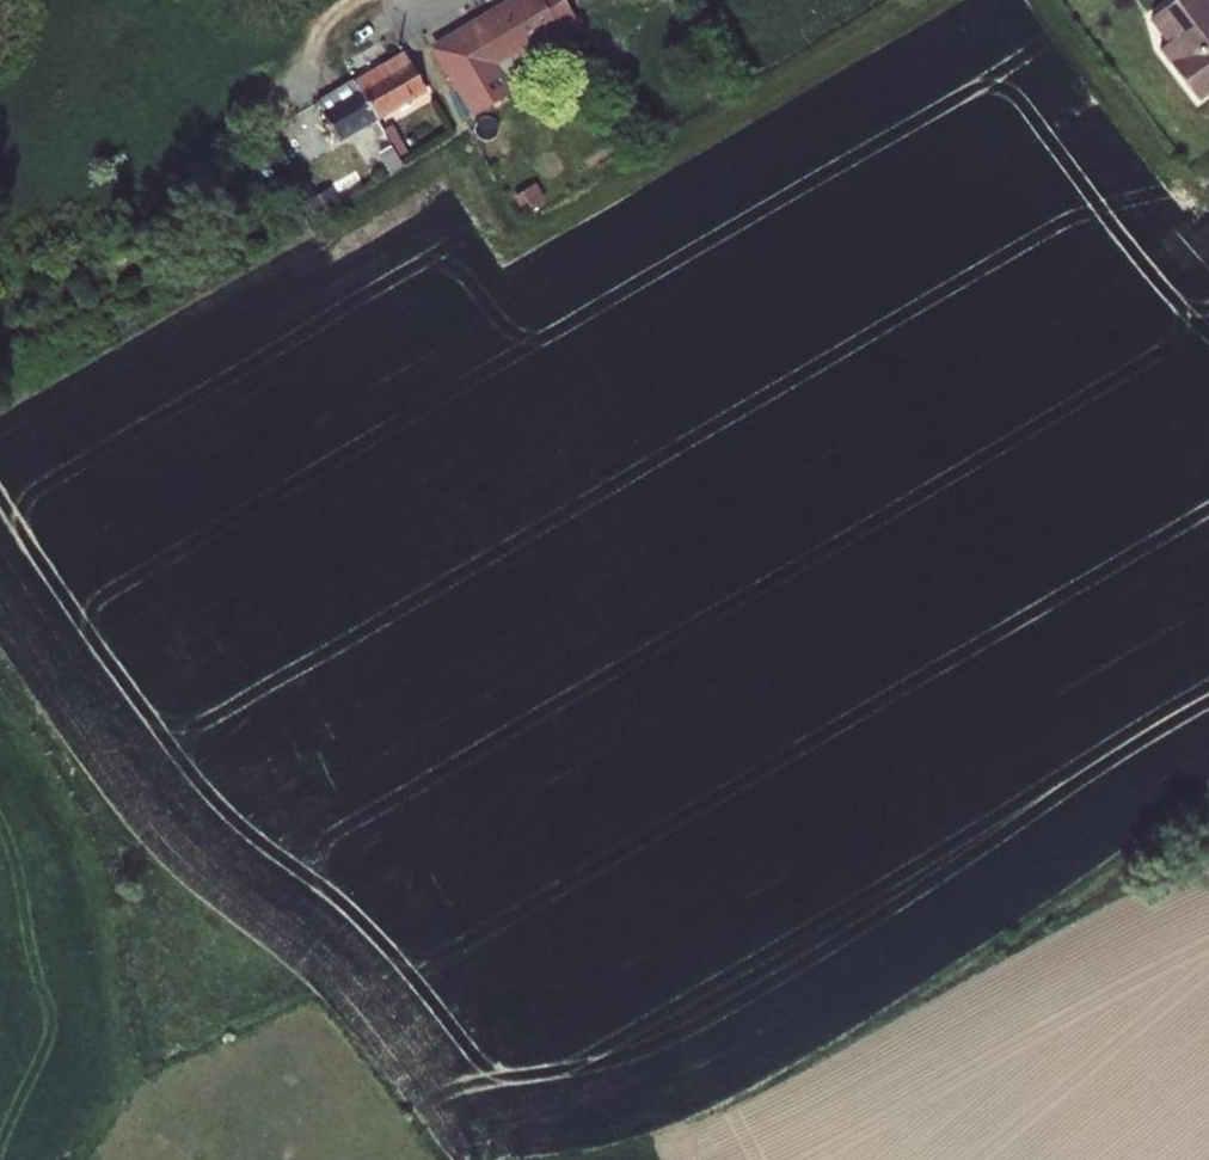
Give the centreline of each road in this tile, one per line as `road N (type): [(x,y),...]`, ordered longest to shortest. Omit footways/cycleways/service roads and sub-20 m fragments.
road 1 (unclassified): [(325,74),(450,0)]

